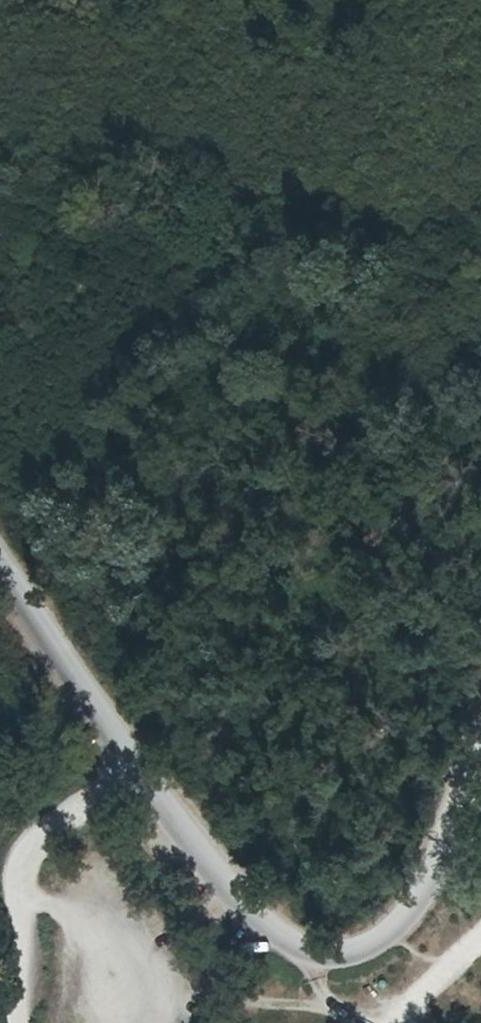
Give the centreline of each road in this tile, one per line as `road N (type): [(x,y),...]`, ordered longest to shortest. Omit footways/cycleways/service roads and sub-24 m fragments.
road 1 (unclassified): [(141,777),(252,912),(283,943),(325,962),(364,951),(406,920),(437,877)]
road 2 (unclassified): [(141,777),(29,847),(10,888),(21,936),(19,1022)]
road 3 (unclassified): [(0,573),(141,777)]

